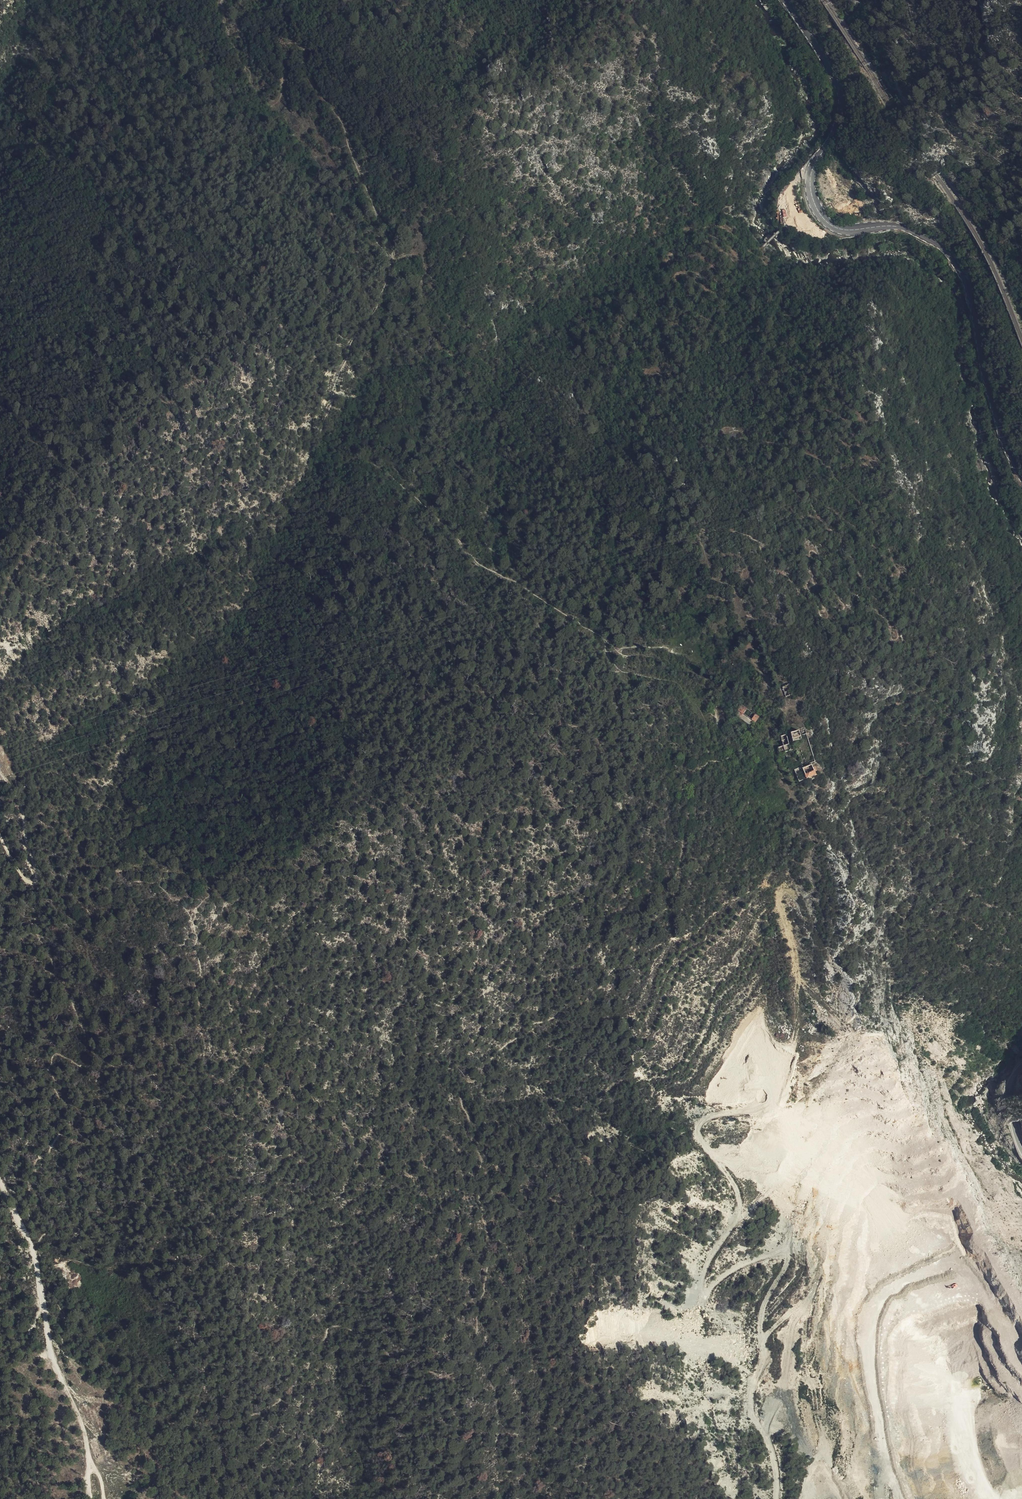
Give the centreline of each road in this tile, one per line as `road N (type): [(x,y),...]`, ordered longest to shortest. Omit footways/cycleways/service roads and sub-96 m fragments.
road 1 (tertiary): [(1021,478),(994,408),(954,260),(895,225),(842,228),(818,210),(813,167),(839,108),(831,75),(783,0)]
road 2 (track): [(92,1472),(77,1410),(51,1354),(32,1248),(0,1186)]
road 3 (track): [(0,834),(23,879),(35,880),(23,800)]

